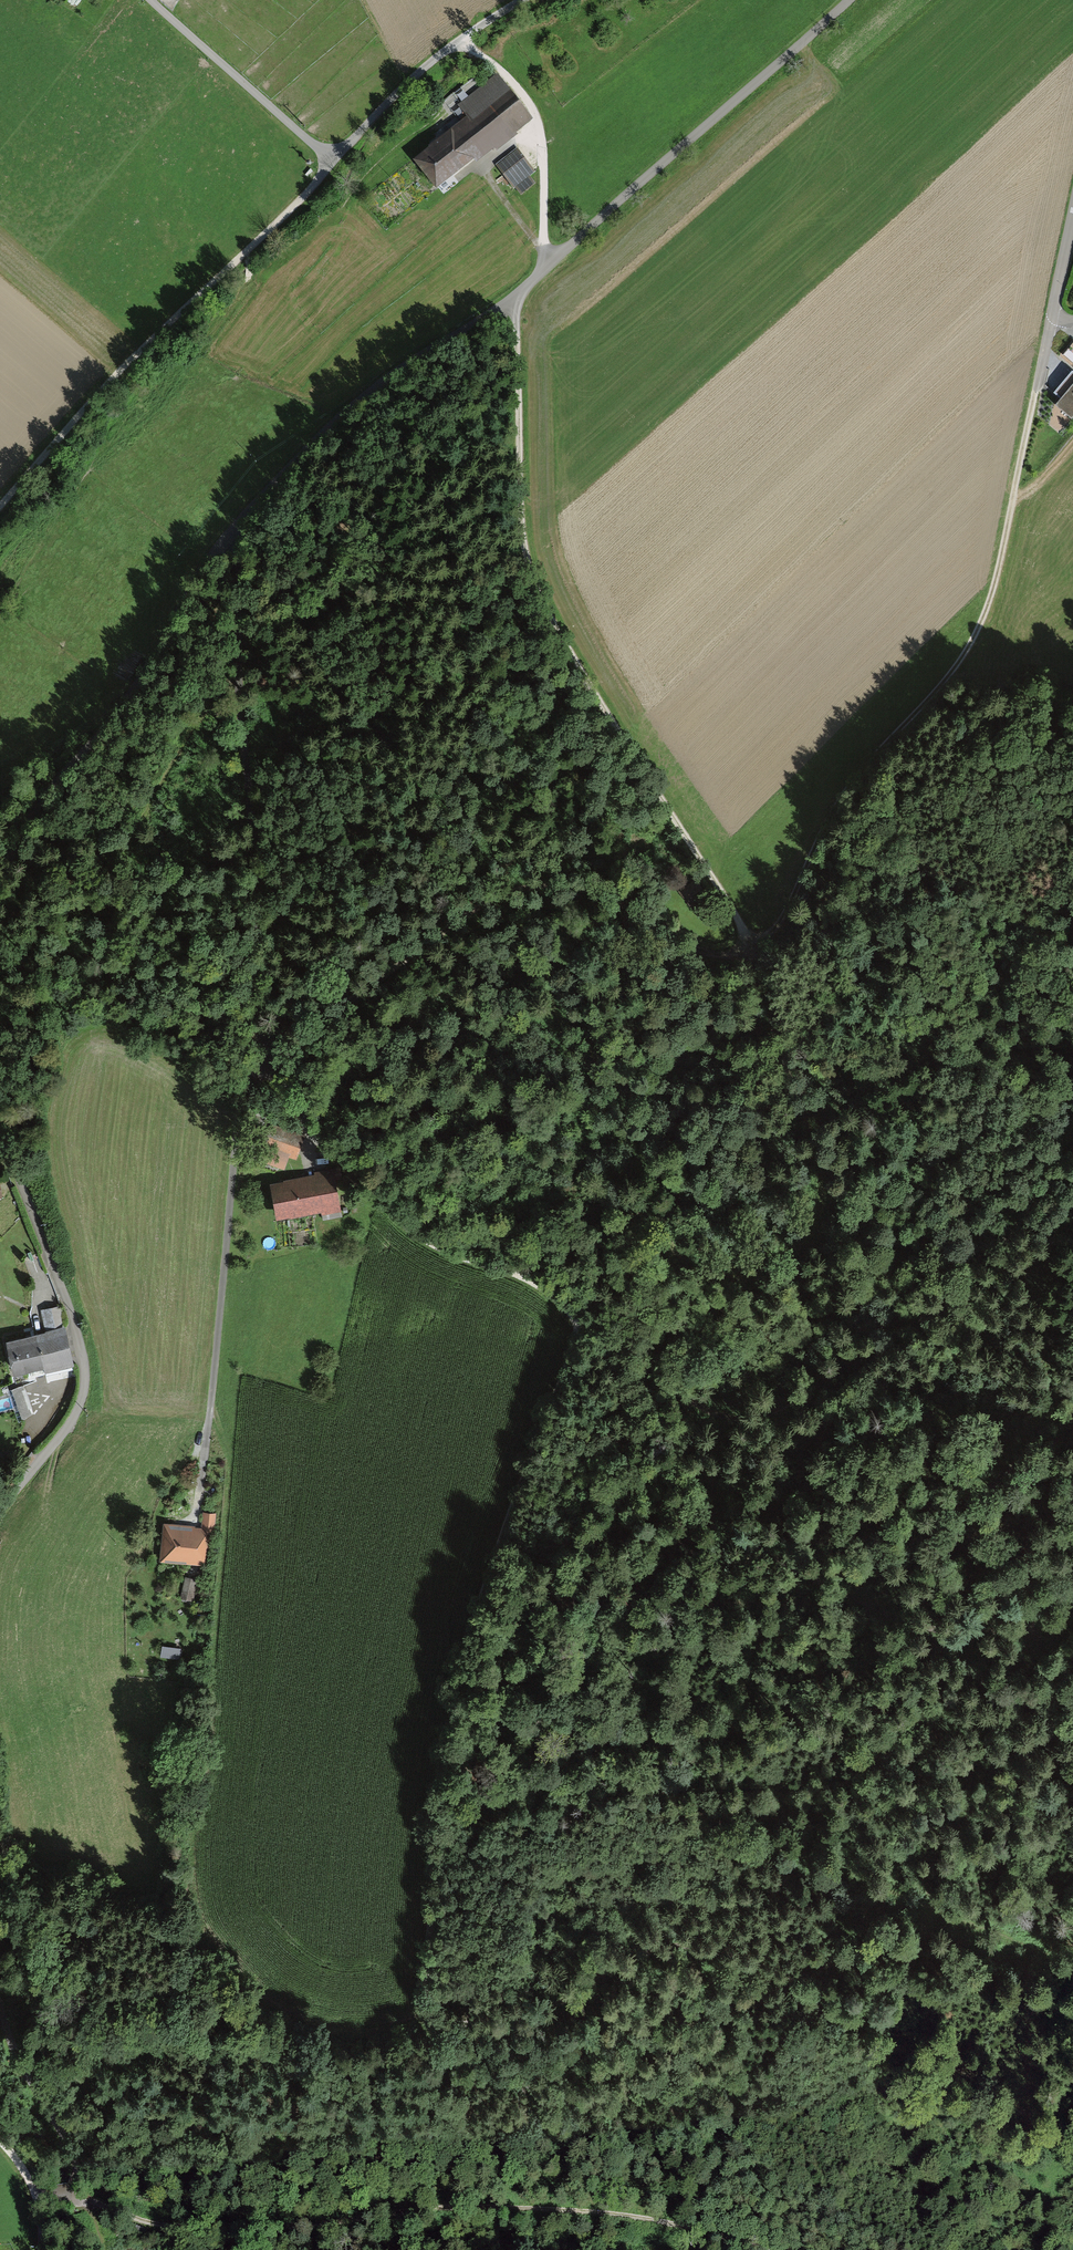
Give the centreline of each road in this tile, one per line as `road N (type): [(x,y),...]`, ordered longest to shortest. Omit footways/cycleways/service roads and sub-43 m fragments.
road 1 (track): [(654,927),(585,922),(550,952),(542,985),(677,1263),(709,1279),(748,1273),(819,1213),(819,1188),(748,947),(775,927),(831,811),(963,662),(993,594),(1035,388)]
road 2 (track): [(577,1323),(465,1661),(434,1854),(427,2011),(462,2023),(522,2015),(566,2000),(629,1960),(696,1947),(751,1962),(946,2059),(1072,2142)]
road 3 (track): [(511,300),(526,566),(548,617),(748,947),(706,957),(579,888),(527,883),(263,1061)]
road 4 (track): [(1072,1966),(675,1807),(615,1759),(583,1715),(574,1671),(576,1552),(584,1503),(618,1434),(621,1409),(596,1337),(547,1291),(431,1245)]
road 5 (track): [(0,506),(116,375),(429,62),(522,0)]
road 6 (track): [(781,2249),(684,2222),(568,2205),(432,2201),(332,2216),(178,2218),(76,2195)]
road 7 (track): [(1072,1161),(1019,1227),(923,1315),(773,1410),(726,1416),(680,1397),(596,1337)]
road 8 (track): [(236,664),(151,778),(73,914),(29,1152)]
road 9 (track): [(621,1409),(644,1442),(765,1554),(930,1627),(1031,1627)]
road 10 (track): [(1072,1695),(992,1549),(984,1513),(1009,1466),(1072,1425)]
road 11 (track): [(542,270),(540,135),(532,107),(459,41)]
road 12 (track): [(331,157),(155,0)]
road 13 (track): [(1072,864),(1057,882),(1046,933),(1072,975)]

